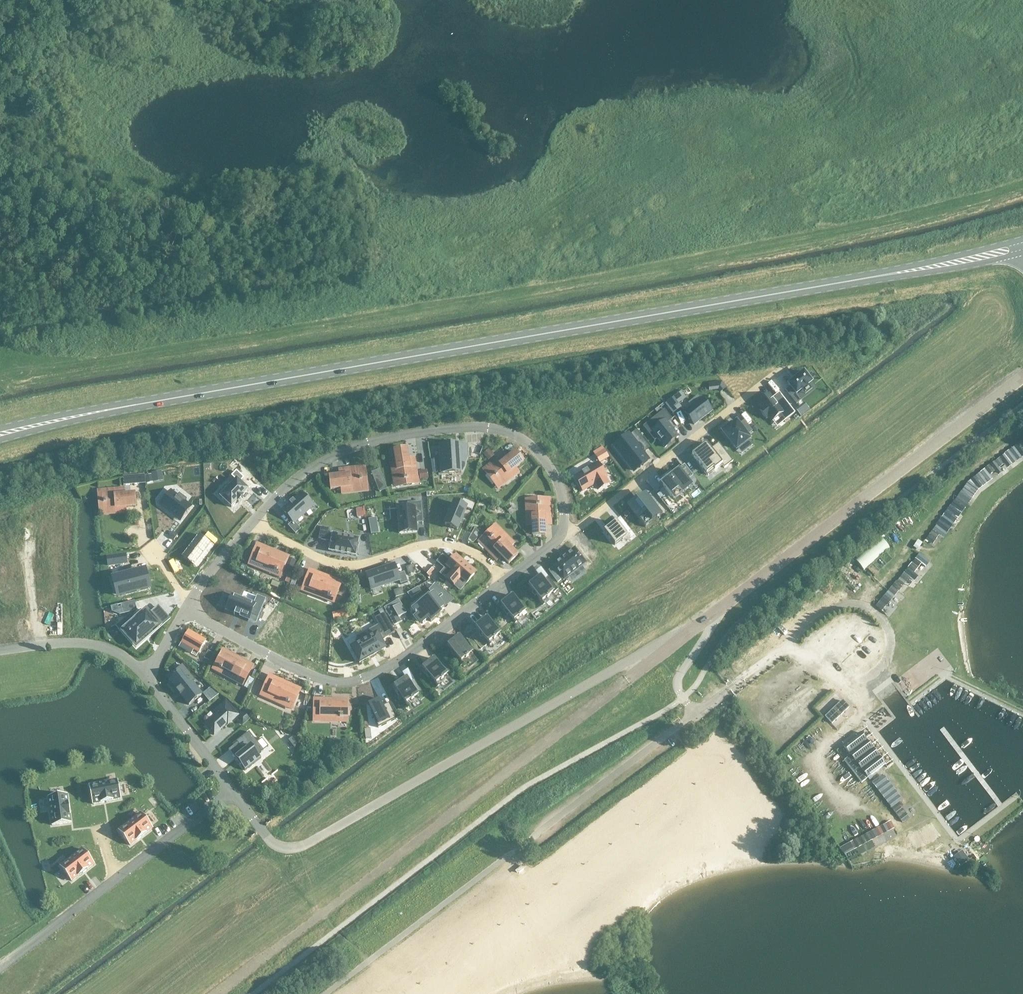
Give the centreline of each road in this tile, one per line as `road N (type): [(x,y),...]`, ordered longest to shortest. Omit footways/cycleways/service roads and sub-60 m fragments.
road 1 (primary): [(0,434),(1022,247)]
road 2 (unclassified): [(214,993),(696,627)]
road 3 (residential): [(696,627),(294,848),(266,840),(229,789)]
road 4 (residential): [(253,519),(288,481),(339,452),(404,435),(505,434),(533,447),(565,510),(565,531),(508,577)]
road 5 (unclassified): [(696,627),(1022,377)]
road 6 (residential): [(508,577),(366,678),(336,681),(303,672),(183,611)]
road 7 (residential): [(508,577),(466,550),(430,543),(346,566),(286,544),(253,519)]
road 8 (residential): [(112,879),(229,789)]
road 9 (residential): [(0,965),(112,879)]
road 10 (residential): [(229,789),(142,678)]

